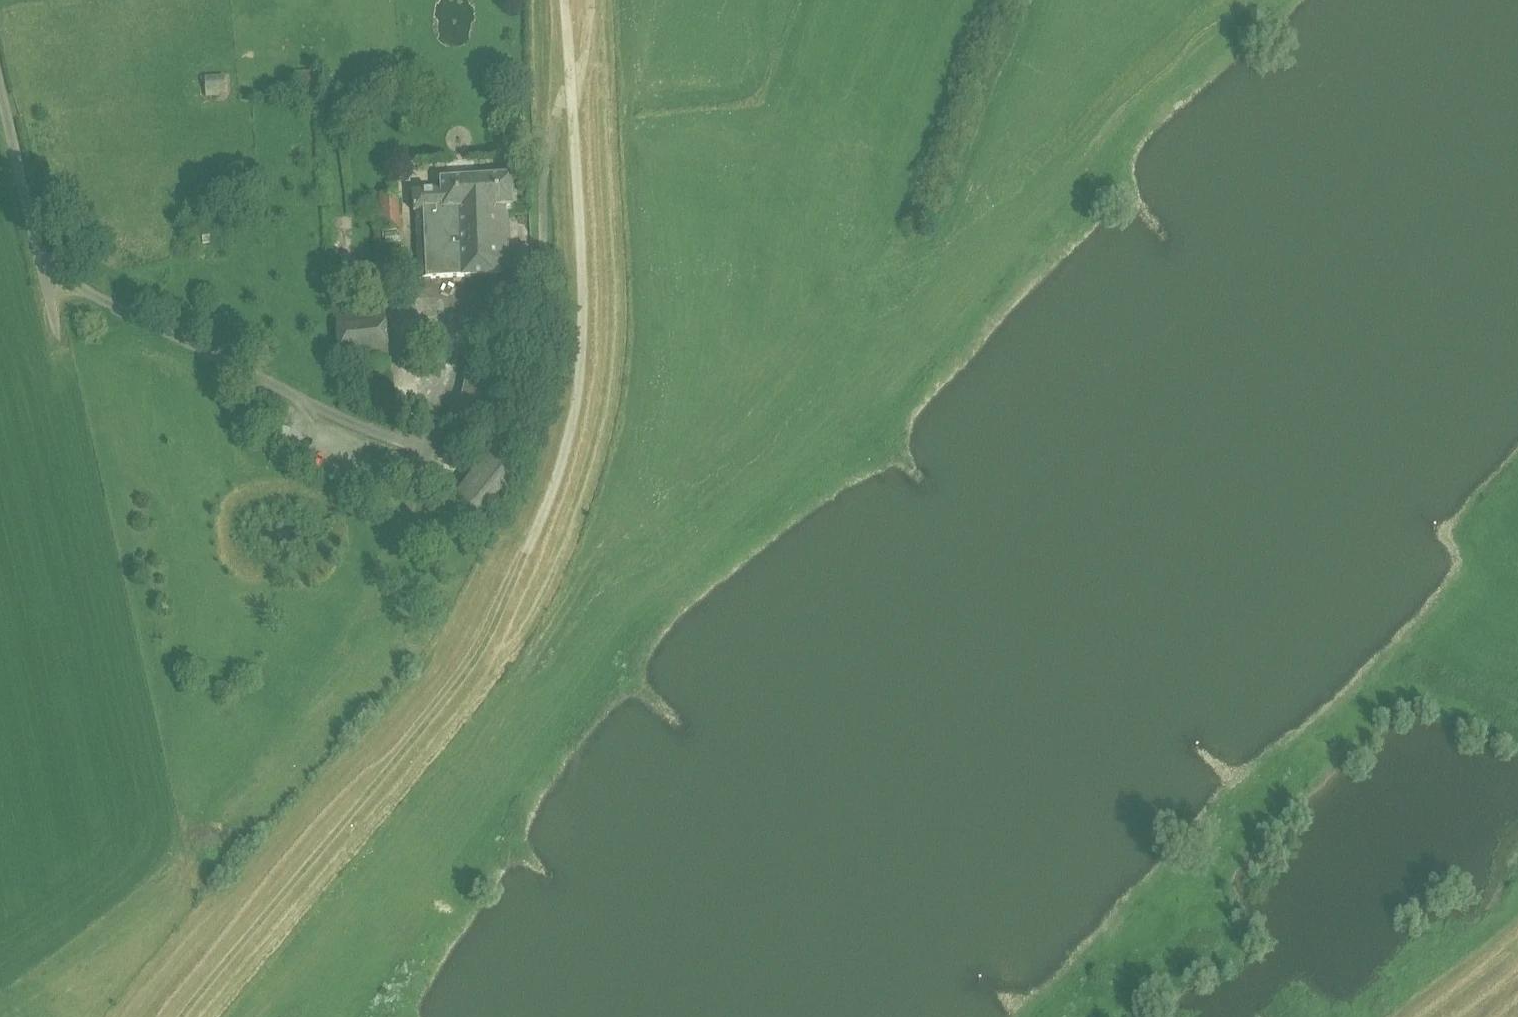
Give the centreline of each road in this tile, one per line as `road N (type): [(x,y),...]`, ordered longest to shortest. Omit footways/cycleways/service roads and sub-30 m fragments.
road 1 (track): [(564,0),(583,314),(577,392),(554,483),(491,635),(463,676),(182,1016)]
road 2 (unclassified): [(40,259),(0,87)]

